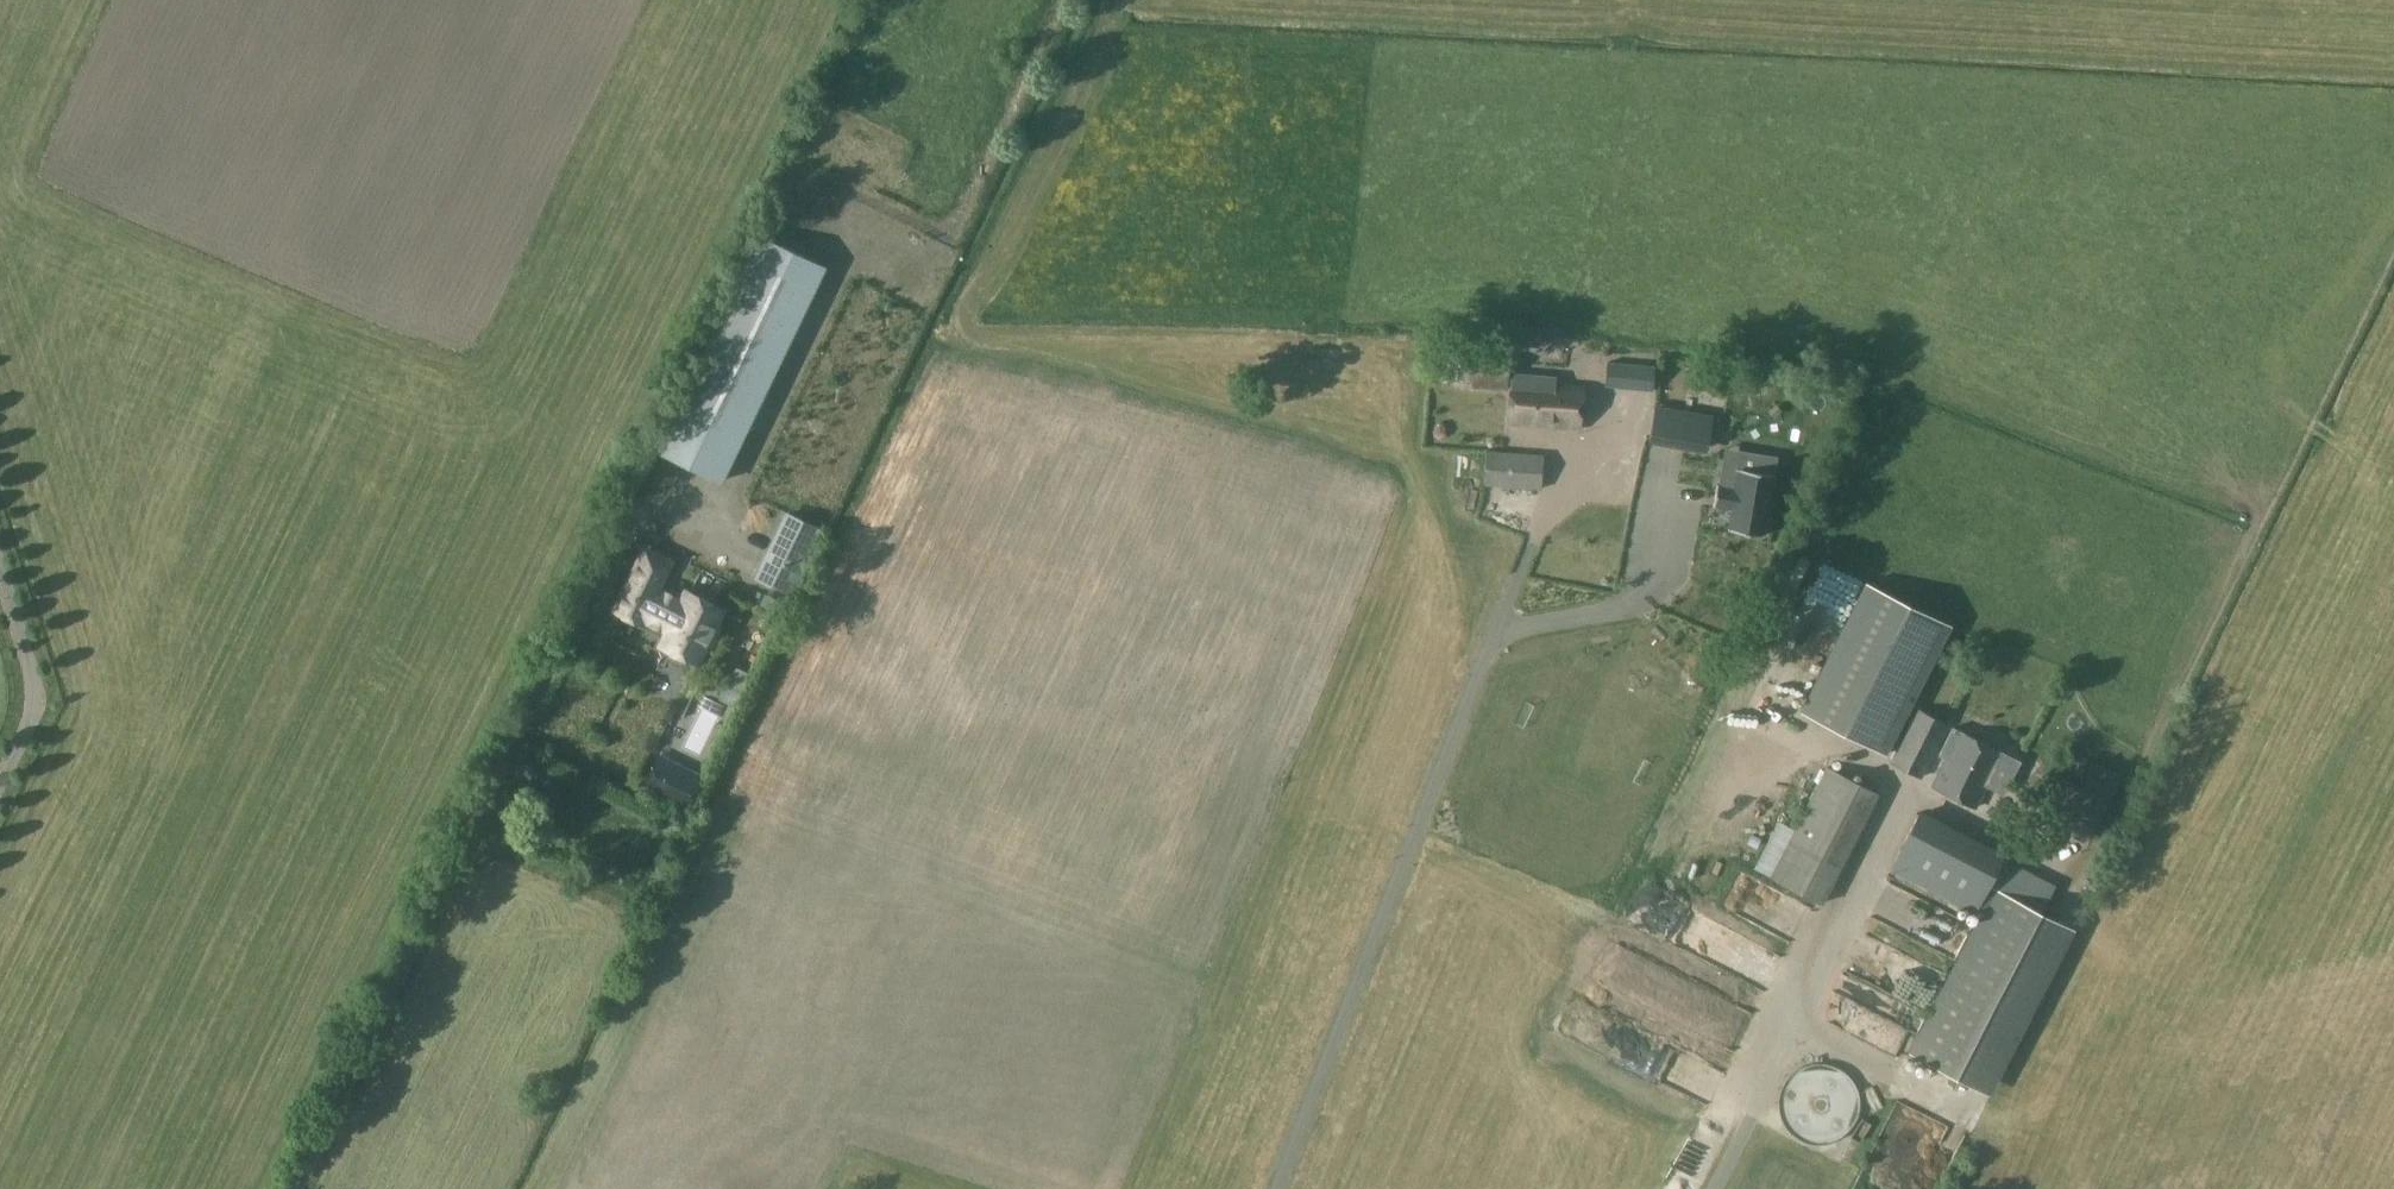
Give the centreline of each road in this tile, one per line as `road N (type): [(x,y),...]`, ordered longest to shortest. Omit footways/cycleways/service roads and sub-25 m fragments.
road 1 (track): [(1061,0),(940,251),(855,236),(716,522),(638,482),(504,740)]
road 2 (unclassified): [(0,778),(29,707),(28,675),(0,584)]

